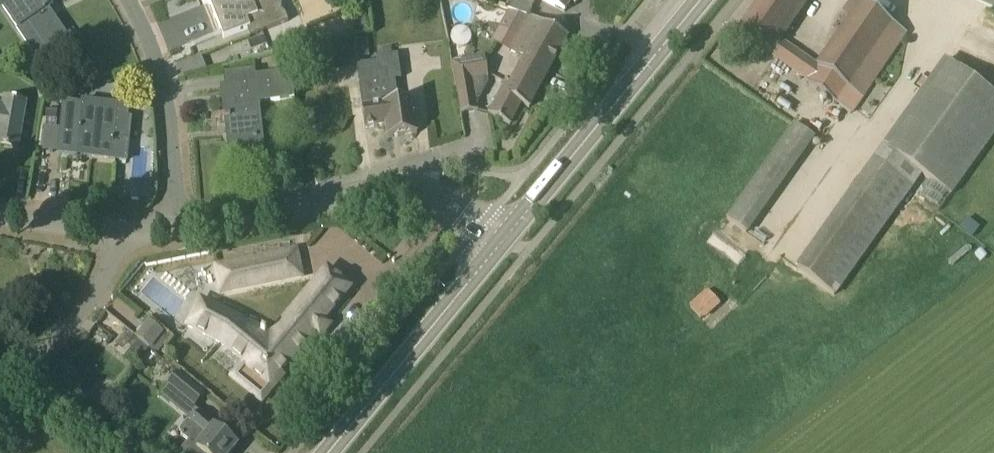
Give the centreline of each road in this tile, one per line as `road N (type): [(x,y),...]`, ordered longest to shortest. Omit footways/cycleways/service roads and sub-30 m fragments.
road 1 (secondary): [(502,242),(701,0)]
road 2 (secondary): [(330,452),(502,242)]
road 3 (residential): [(177,226),(160,68),(128,0)]
road 4 (residential): [(0,395),(75,331),(103,291),(122,232)]
road 5 (residential): [(481,225),(410,188),(318,203)]
road 6 (residential): [(177,226),(318,203)]
road 7 (residential): [(122,232),(0,217)]

